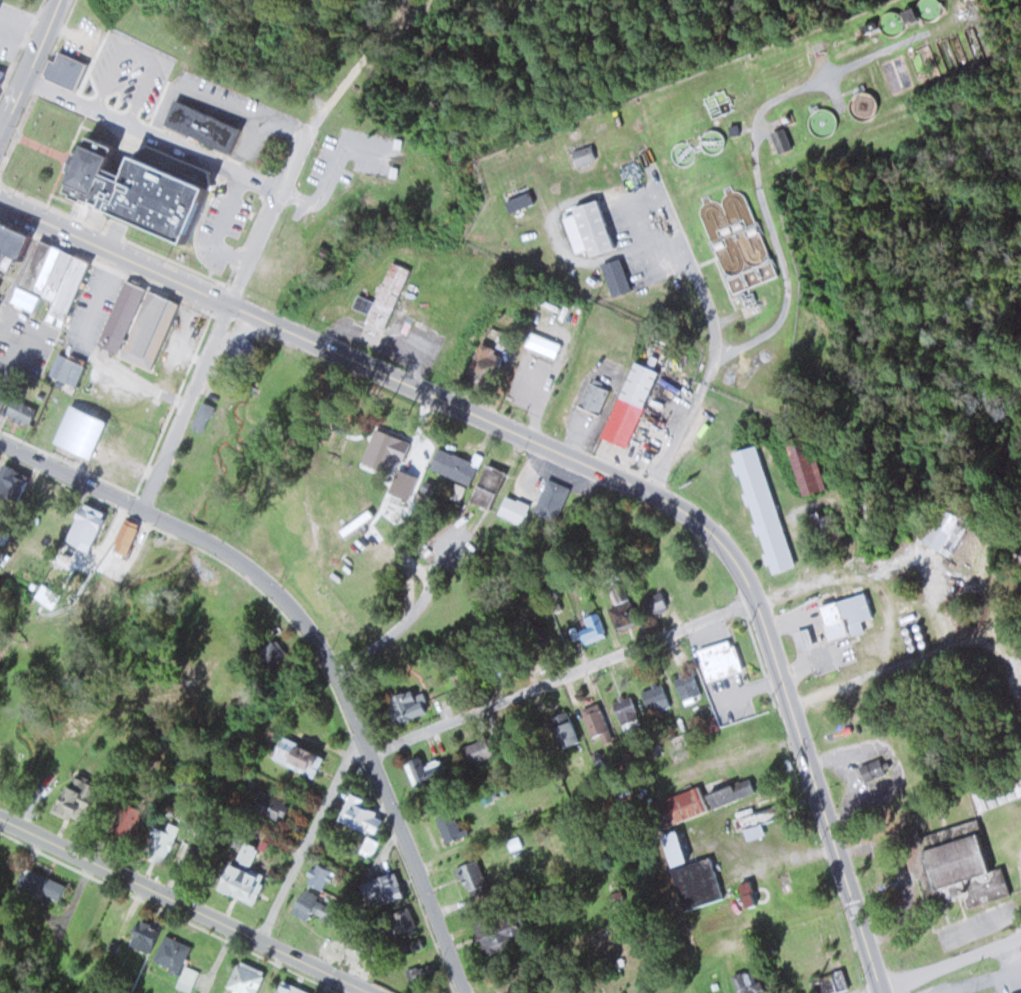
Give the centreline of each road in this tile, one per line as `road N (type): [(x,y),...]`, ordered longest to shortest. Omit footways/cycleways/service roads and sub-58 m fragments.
road 1 (primary): [(883,992),(757,597),(727,542),(654,492),(0,198)]
road 2 (residential): [(464,992),(339,671),(318,636),(242,560),(0,443)]
road 3 (residential): [(150,510),(305,125),(365,52),(429,0)]
road 4 (residential): [(370,756),(757,597)]
road 5 (residential): [(373,992),(0,817)]
road 6 (residential): [(654,492),(716,344),(643,142)]
road 7 (residential): [(26,73),(281,190)]
road 8 (residential): [(259,942),(362,732)]
road 9 (residential): [(880,992),(1020,939)]
road 10 (primary): [(0,128),(58,0)]

